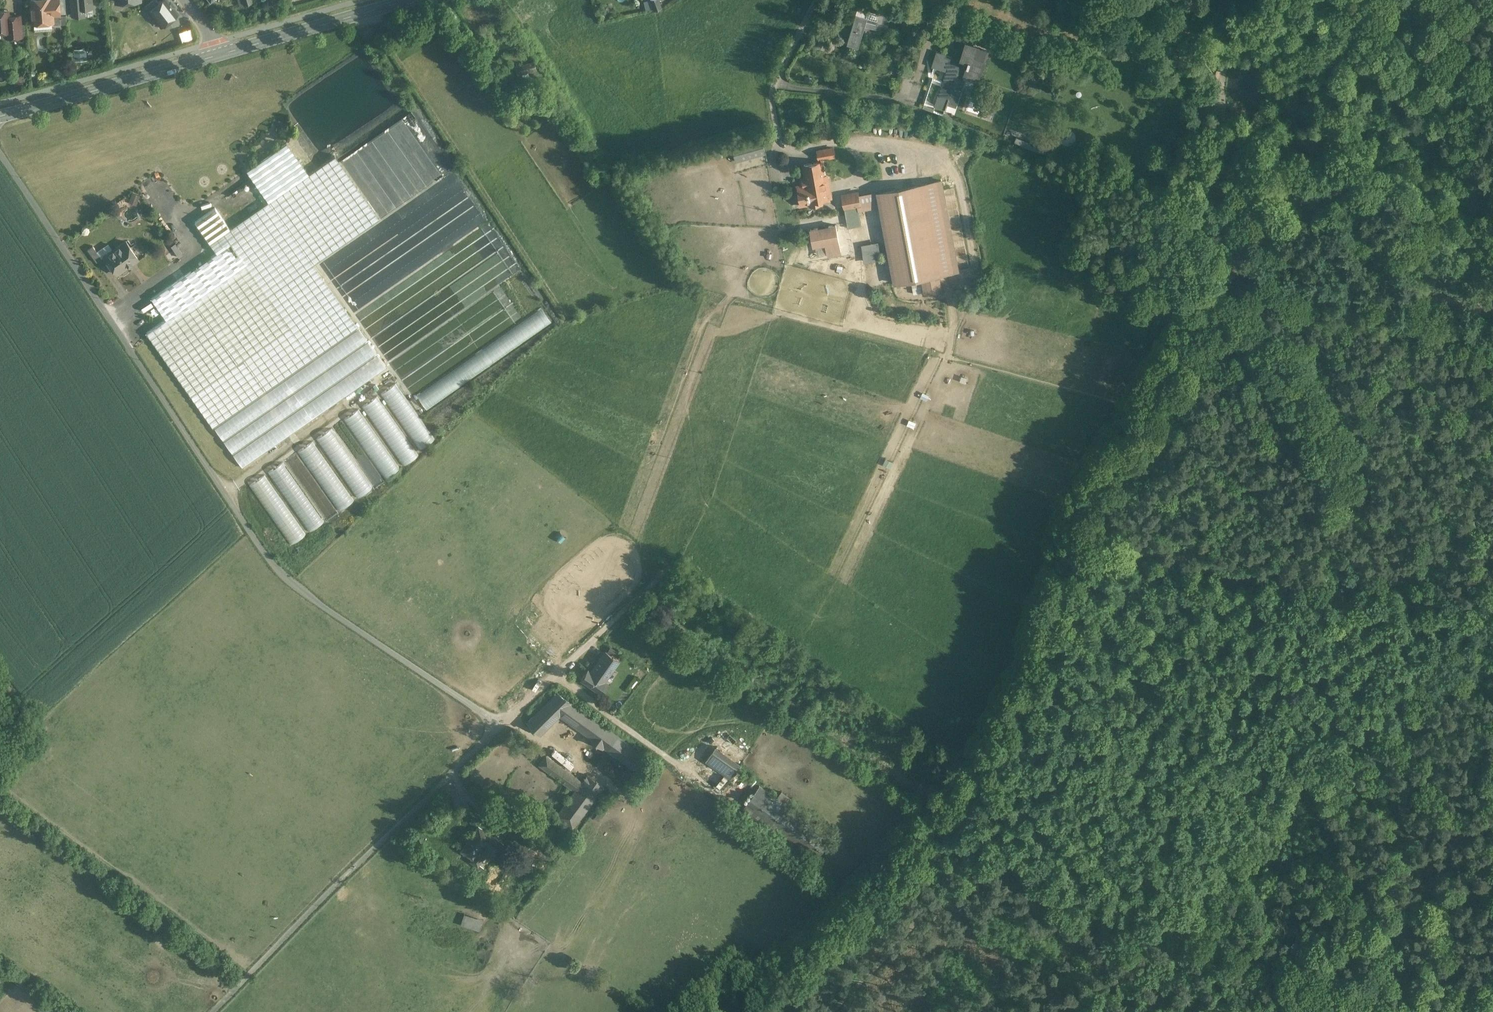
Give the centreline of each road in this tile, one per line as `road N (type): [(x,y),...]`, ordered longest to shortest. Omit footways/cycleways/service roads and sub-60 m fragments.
road 1 (track): [(773,1011),(993,791),(1051,658),(1083,519),(1119,432),(1166,375),(1222,271)]
road 2 (unclassified): [(0,154),(274,566),(506,729)]
road 3 (track): [(1127,920),(1227,863),(1492,592)]
road 4 (unclassified): [(506,729),(219,1011)]
road 5 (track): [(1492,312),(1222,271)]
road 6 (track): [(1415,164),(1346,99),(1321,52),(1285,17),(1265,44),(1233,57)]
road 7 (track): [(1247,196),(1257,206),(1317,205),(1399,183),(1430,205),(1492,217)]
road 8 (track): [(1359,1011),(1127,920)]
road 9 (secondary): [(0,117),(222,55)]
road 10 (track): [(1222,271),(1247,196),(1218,116),(1233,57)]
road 11 (secondary): [(222,55),(409,0)]
road 12 (track): [(1316,0),(1492,82)]
road 13 (track): [(1127,920),(950,843)]
road 14 (unclassified): [(506,729),(632,612)]
road 15 (residential): [(817,0),(772,93),(779,144)]
road 16 (track): [(1407,297),(1331,238),(1317,205)]

